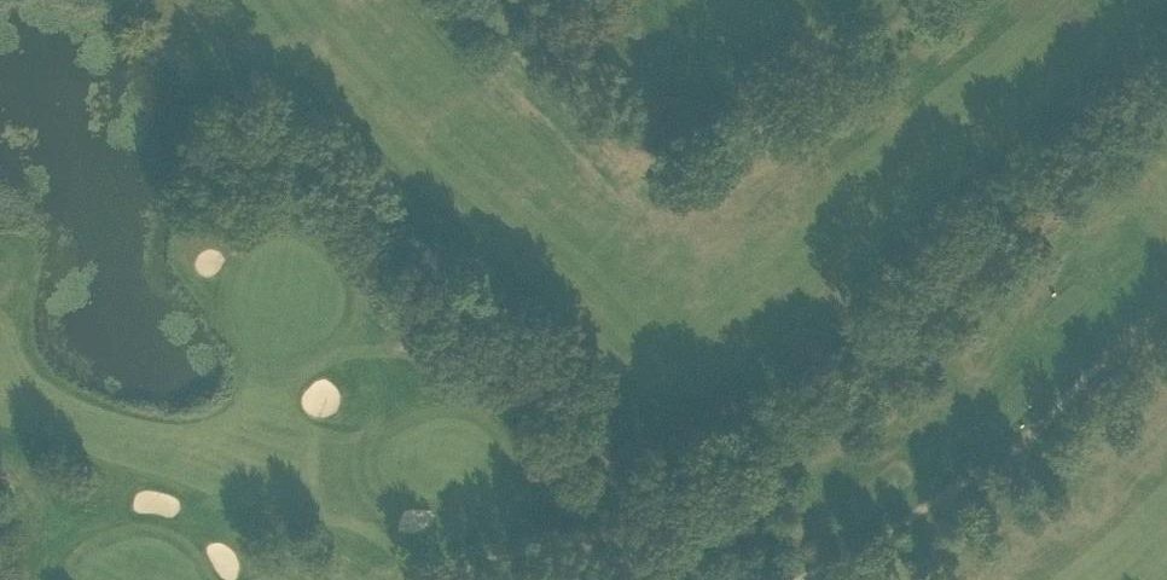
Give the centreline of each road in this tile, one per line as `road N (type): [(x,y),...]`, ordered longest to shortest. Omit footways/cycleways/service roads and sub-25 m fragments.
road 1 (track): [(628,579),(606,567),(578,524),(597,476),(579,410),(497,346),(429,271),(301,168)]
road 2 (track): [(1124,354),(1052,419),(930,505),(780,579)]

